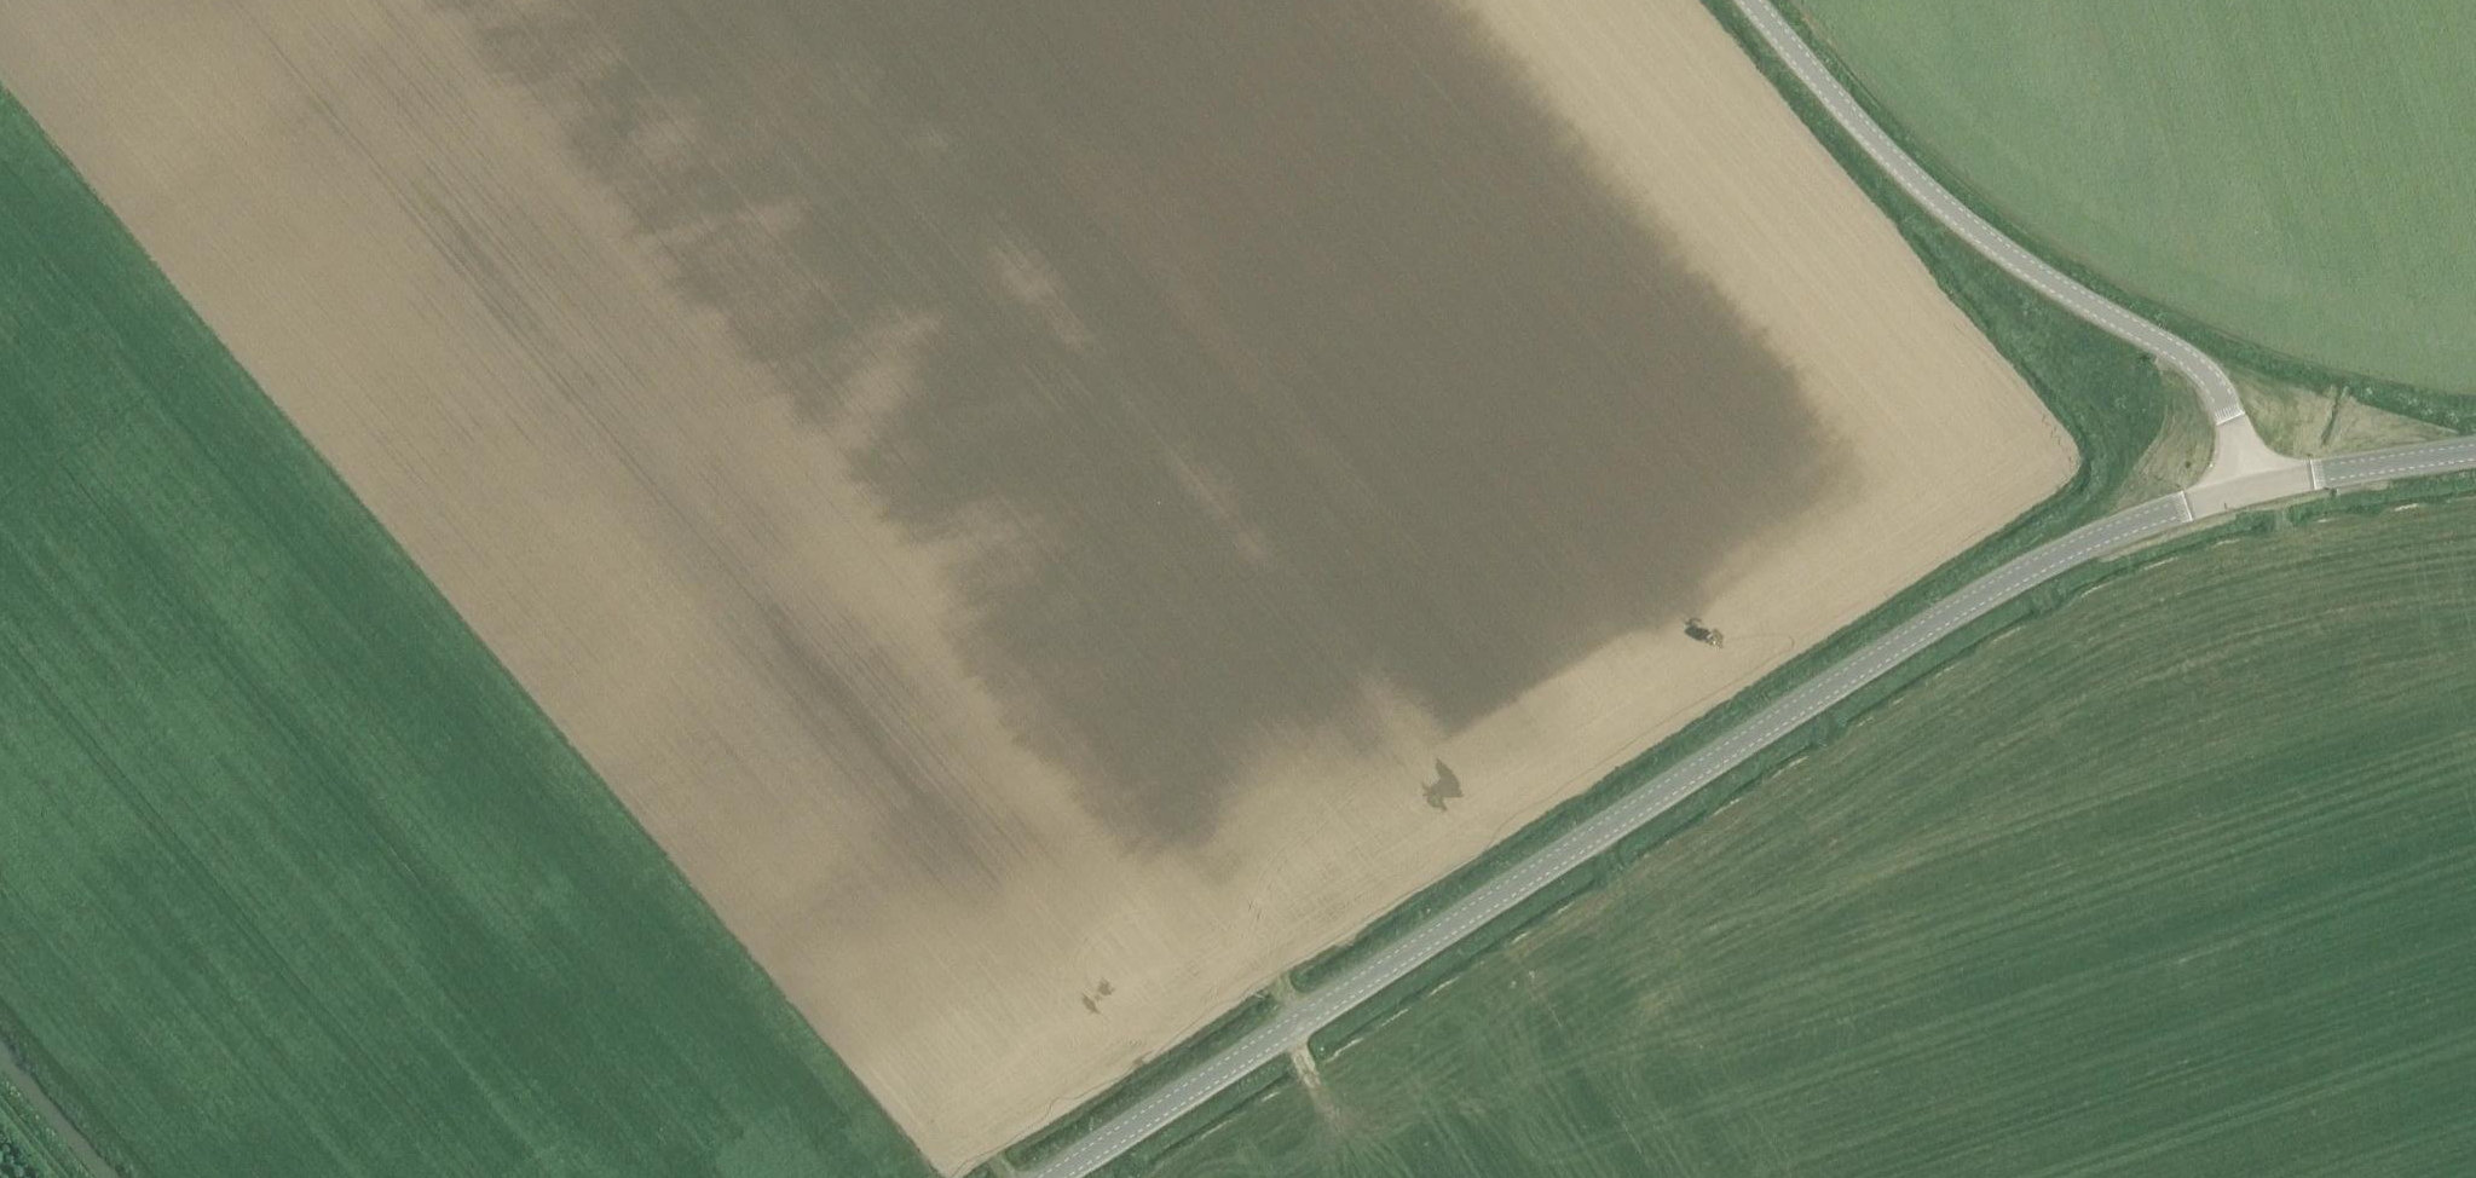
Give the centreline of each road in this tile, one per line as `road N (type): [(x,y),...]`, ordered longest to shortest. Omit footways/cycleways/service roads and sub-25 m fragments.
road 1 (tertiary): [(1055,1177),(1955,611),(2110,534),(2255,489)]
road 2 (unclassified): [(2255,489),(2219,374),(2175,331),(2079,293),(1942,202),(1855,121),(1750,0)]
road 3 (tertiary): [(2255,489),(2475,460)]

